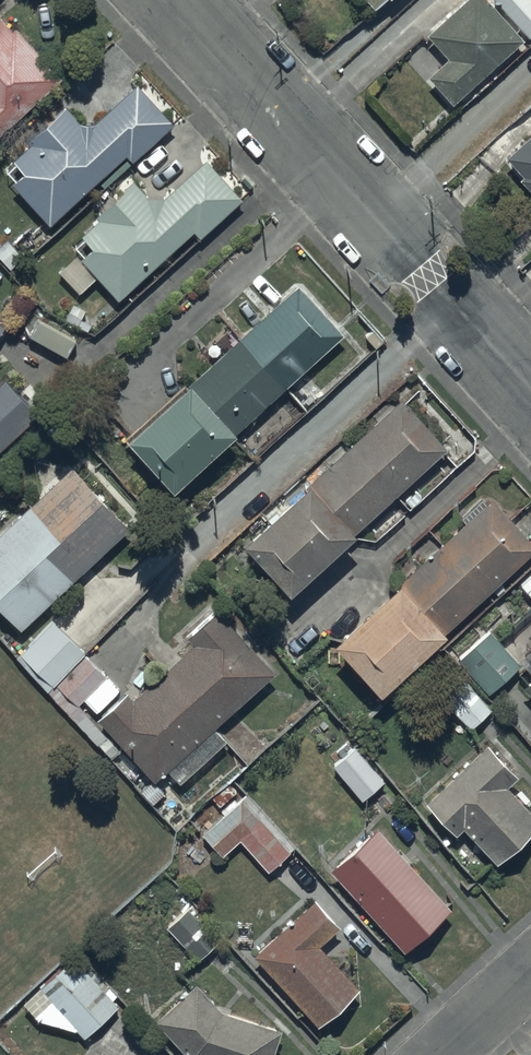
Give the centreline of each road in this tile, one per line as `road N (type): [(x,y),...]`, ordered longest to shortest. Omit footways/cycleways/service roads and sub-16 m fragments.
road 1 (residential): [(530,388),(178,0)]
road 2 (residential): [(440,1054),(530,973)]

